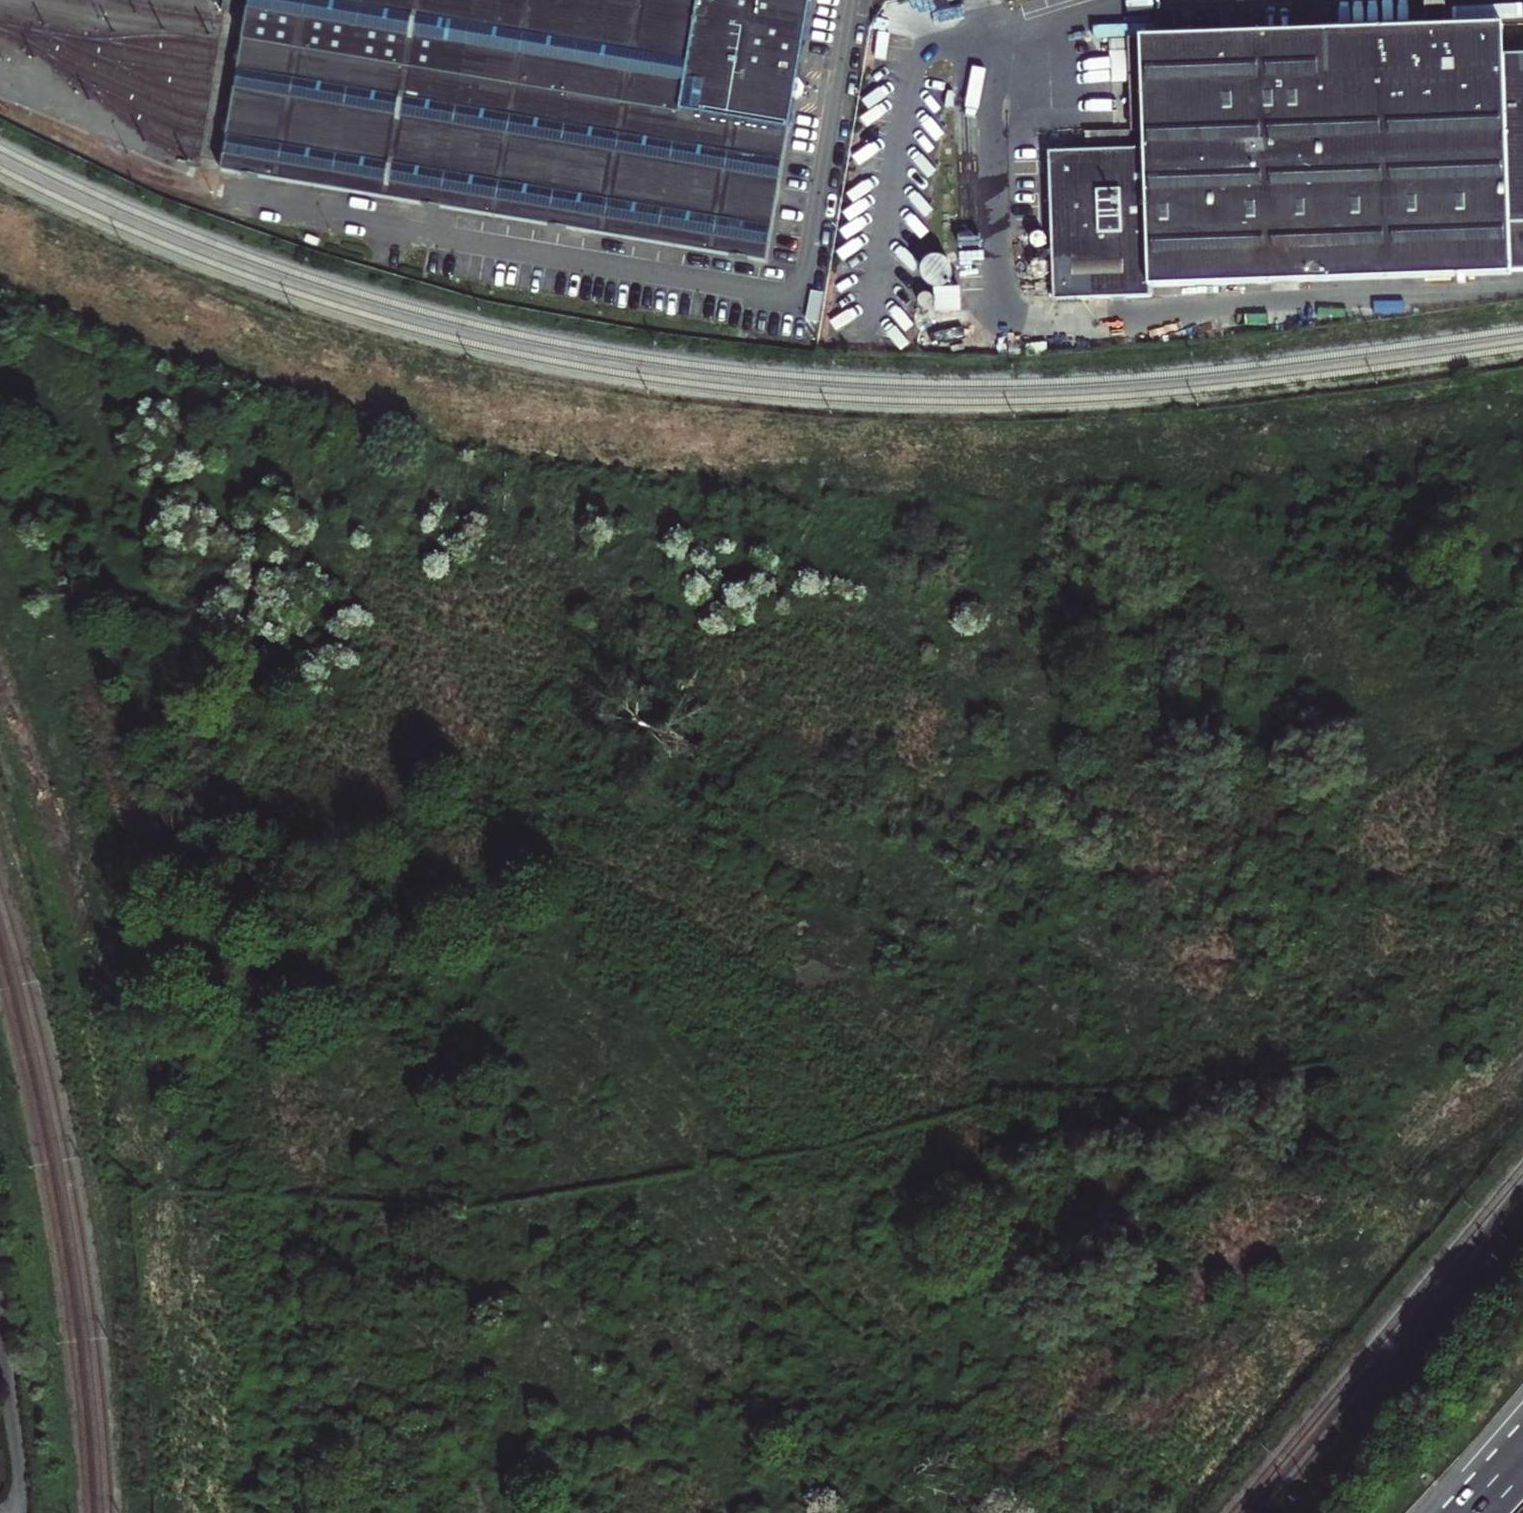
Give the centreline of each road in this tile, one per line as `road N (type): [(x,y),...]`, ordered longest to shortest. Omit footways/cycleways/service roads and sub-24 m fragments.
road 1 (residential): [(0,1294),(21,1512)]

